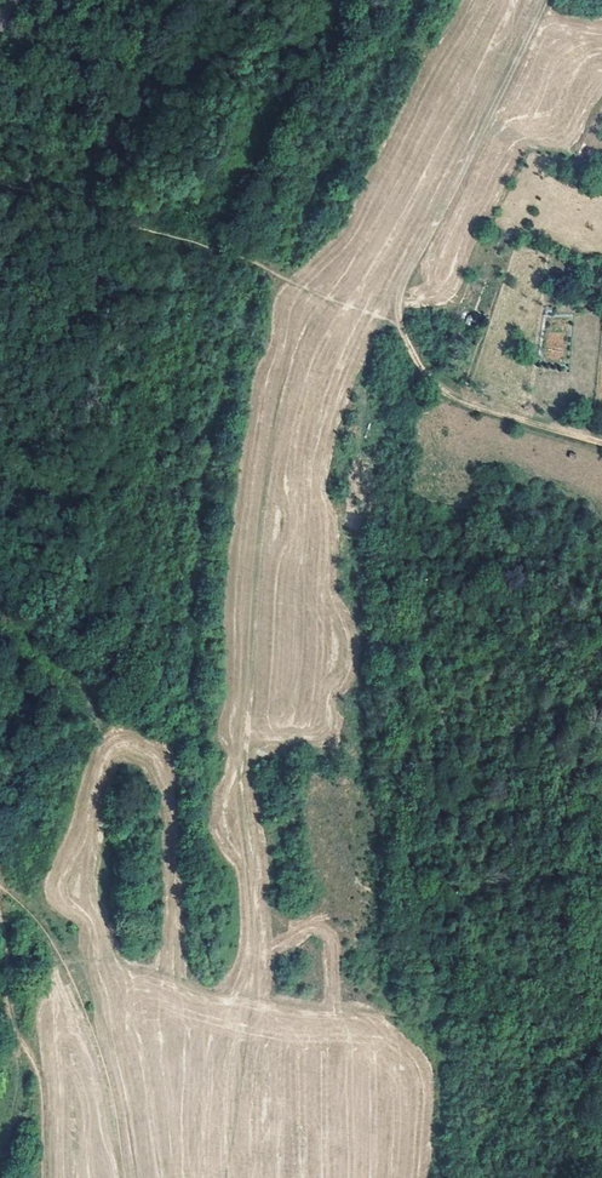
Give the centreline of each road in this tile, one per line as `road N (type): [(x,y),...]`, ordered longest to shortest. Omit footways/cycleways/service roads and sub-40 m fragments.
road 1 (track): [(545,0),(400,293),(399,321),(416,365),(454,402),(601,442)]
road 2 (track): [(399,321),(229,251),(0,177)]
road 3 (track): [(42,1177),(42,1089),(7,1009),(0,919)]
road 4 (track): [(399,321),(372,471)]

